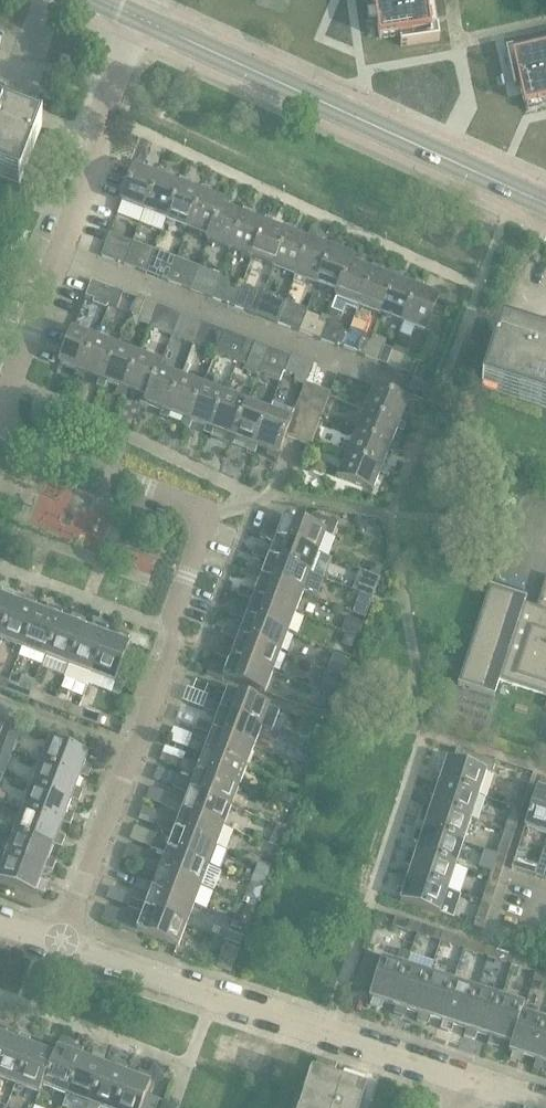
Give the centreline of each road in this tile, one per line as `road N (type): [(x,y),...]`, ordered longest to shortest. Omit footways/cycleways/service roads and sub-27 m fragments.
road 1 (residential): [(61,943),(167,665),(173,611),(211,516),(21,442),(6,406),(141,19)]
road 2 (tertiary): [(545,204),(141,19)]
road 3 (residential): [(467,1078),(61,943)]

